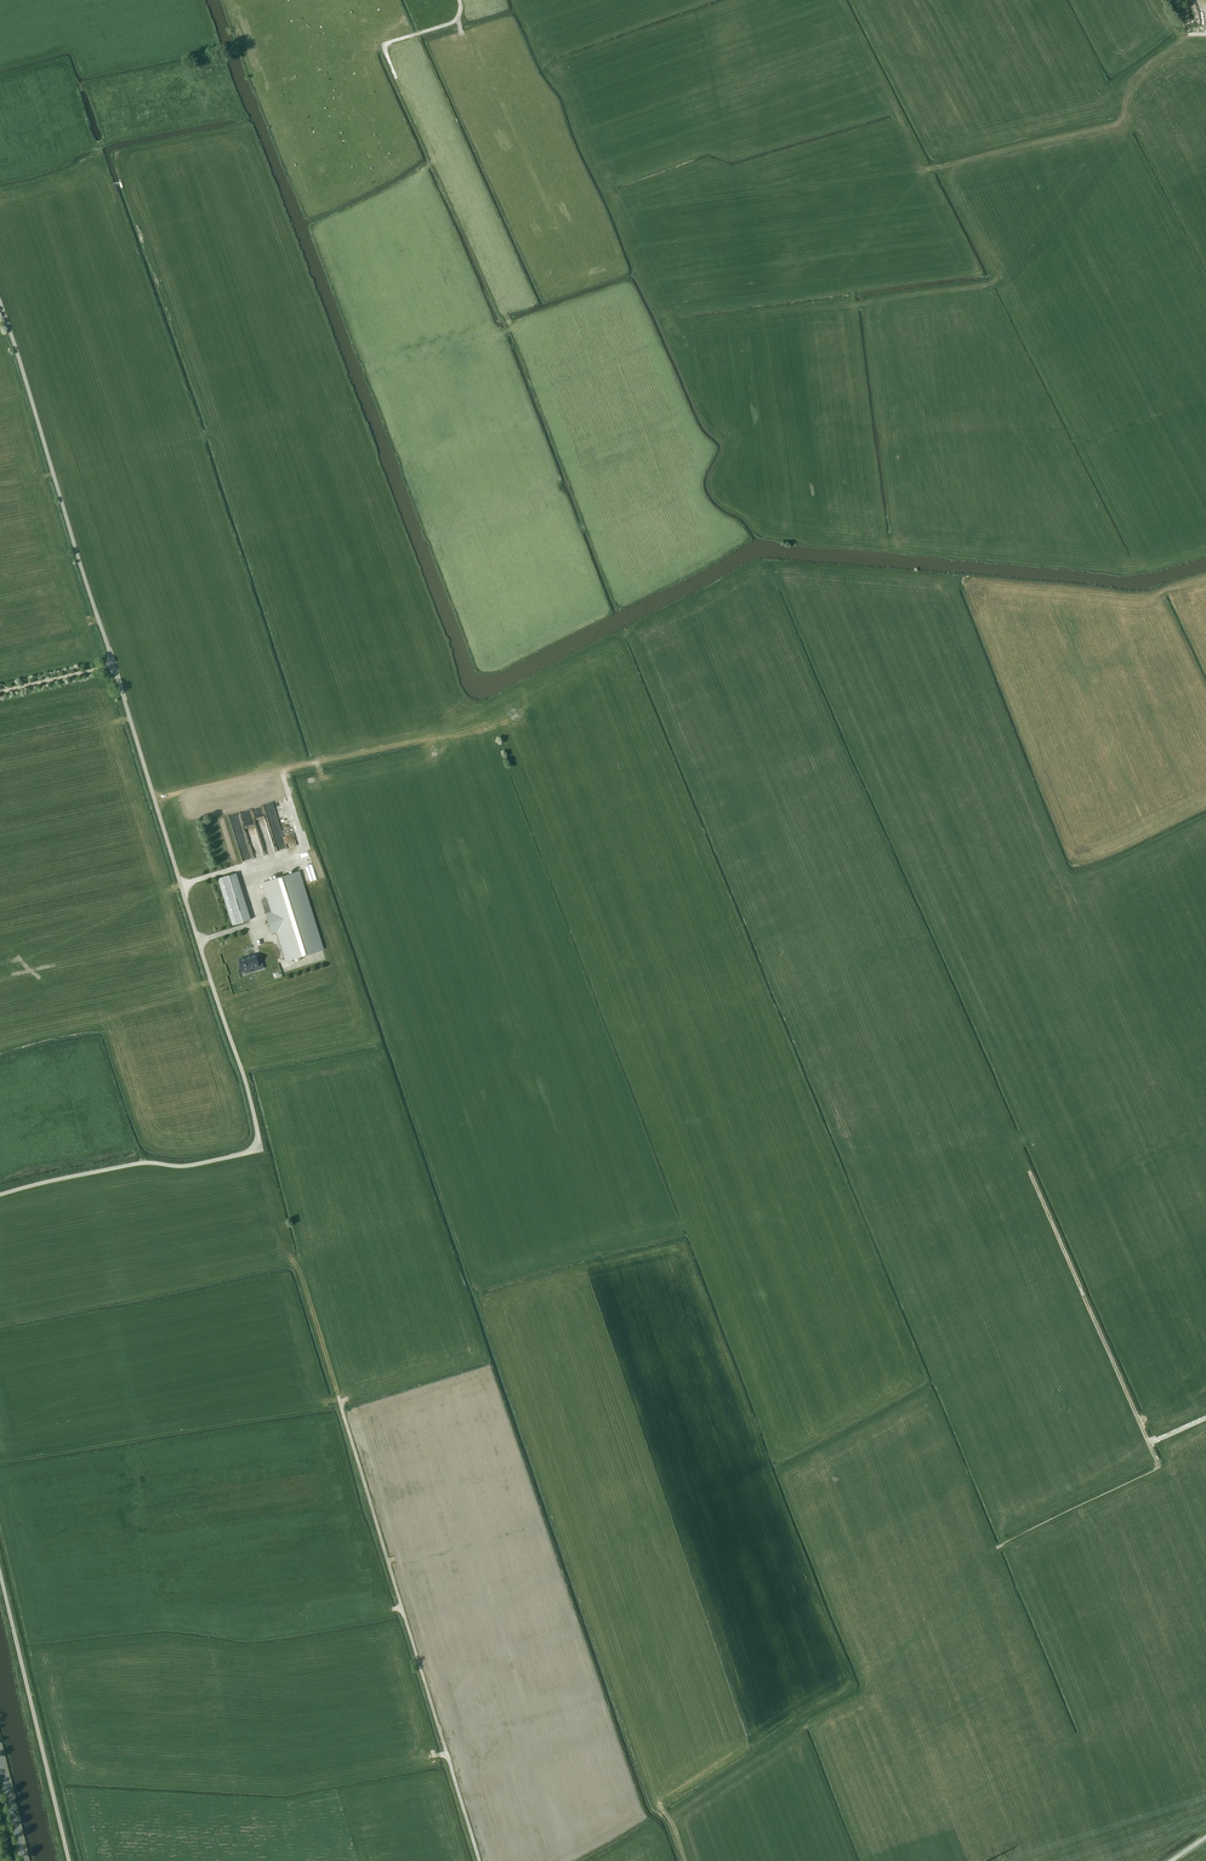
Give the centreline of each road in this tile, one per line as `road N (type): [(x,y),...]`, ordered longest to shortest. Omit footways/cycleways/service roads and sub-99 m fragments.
road 1 (track): [(1205,1423),(1159,1463),(1031,1176)]
road 2 (track): [(340,1401),(290,1257)]

